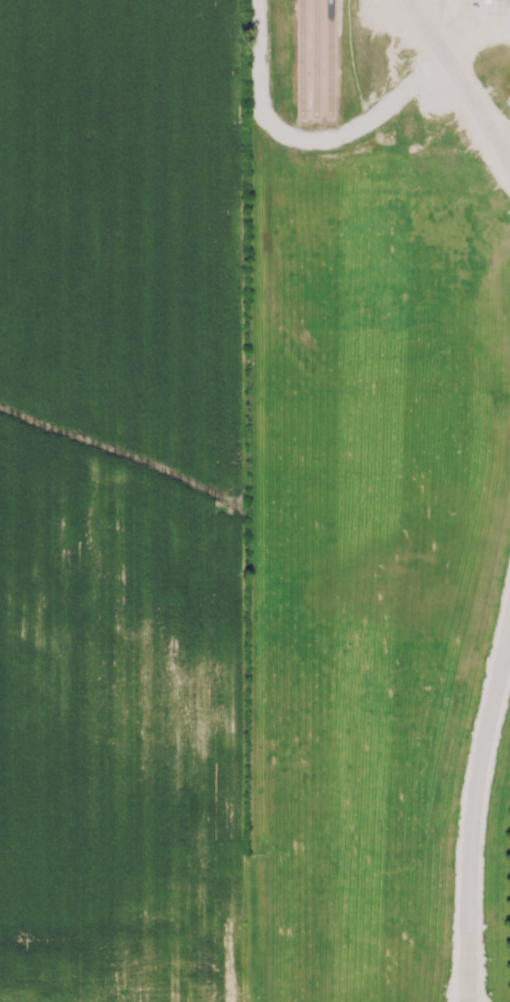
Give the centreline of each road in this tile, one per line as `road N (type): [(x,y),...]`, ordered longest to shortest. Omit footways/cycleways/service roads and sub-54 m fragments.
road 1 (residential): [(461,1001),(466,800),(509,586)]

